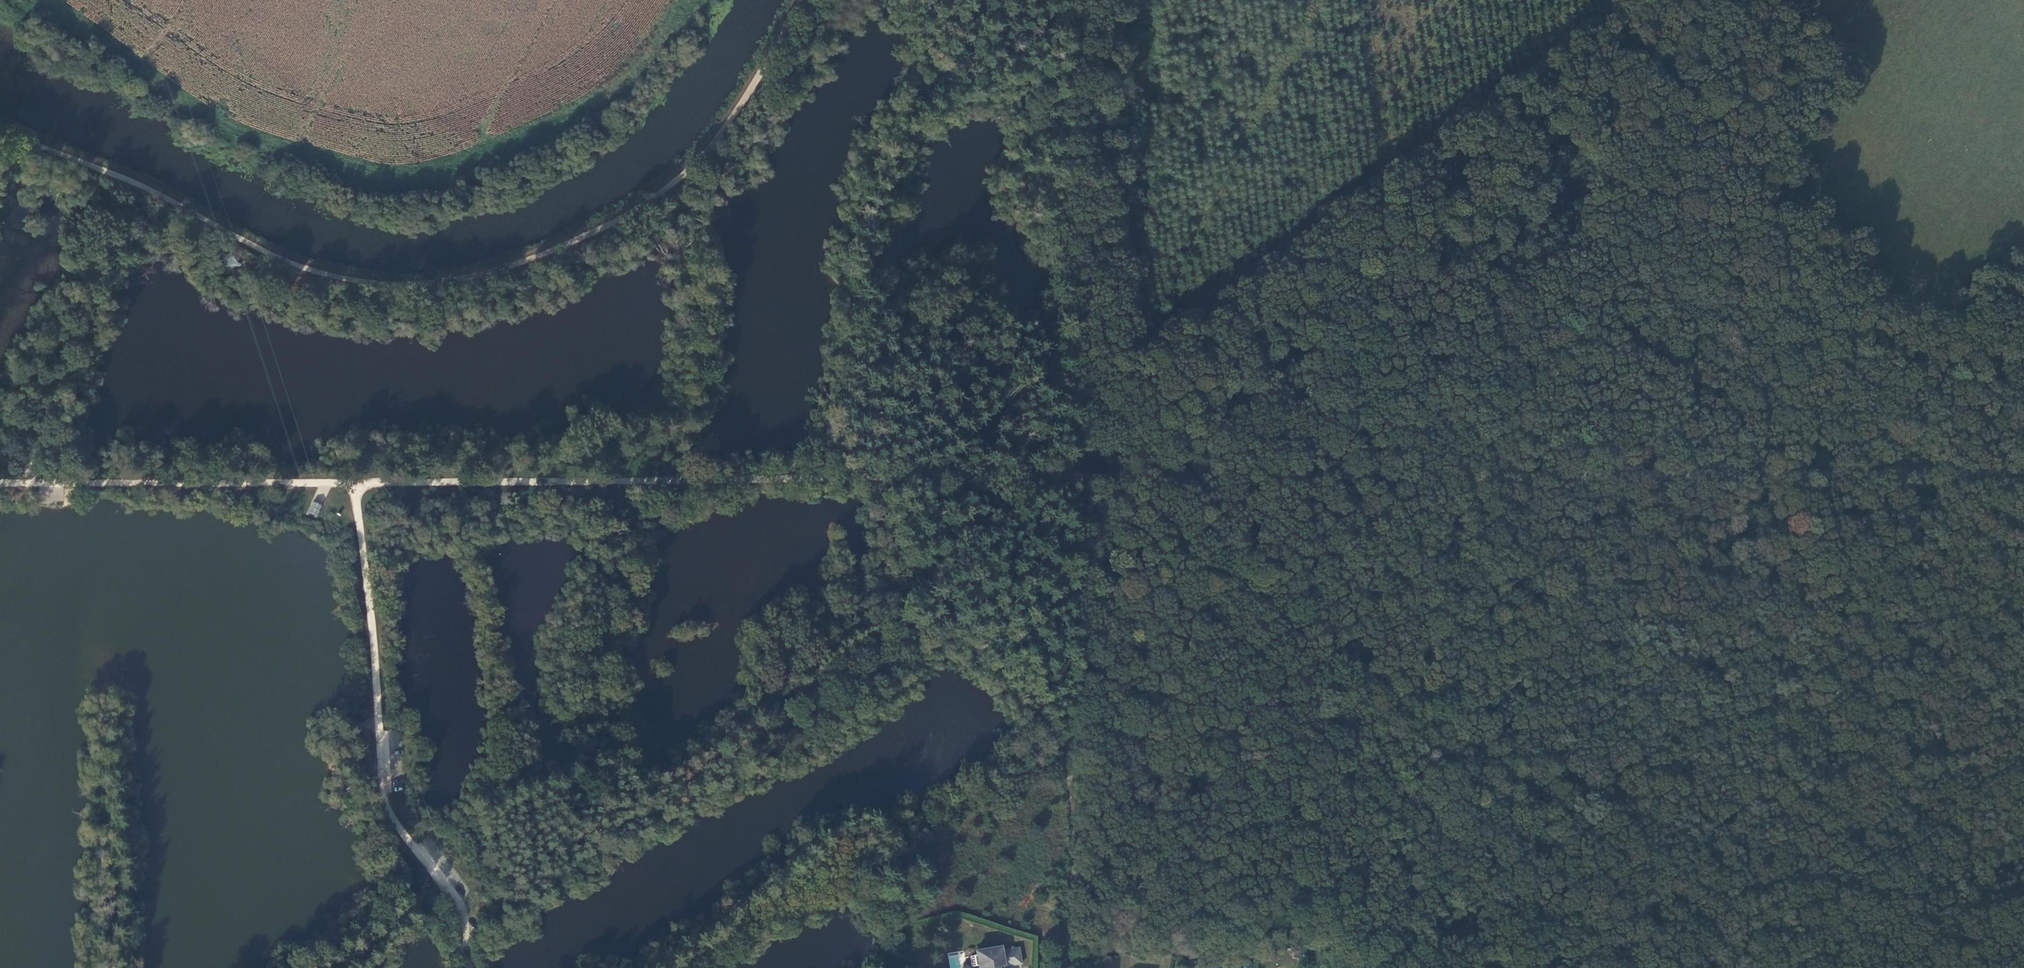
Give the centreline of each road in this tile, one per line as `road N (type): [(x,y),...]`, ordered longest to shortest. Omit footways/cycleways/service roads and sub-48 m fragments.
road 1 (track): [(2023,466),(1074,470)]
road 2 (track): [(1074,470),(901,482),(343,485)]
road 3 (track): [(468,934),(455,894),(390,808),(376,660),(343,485)]
road 4 (track): [(1065,0),(1074,470)]
road 5 (track): [(343,485),(0,485)]
road 6 (track): [(21,485),(123,198)]

